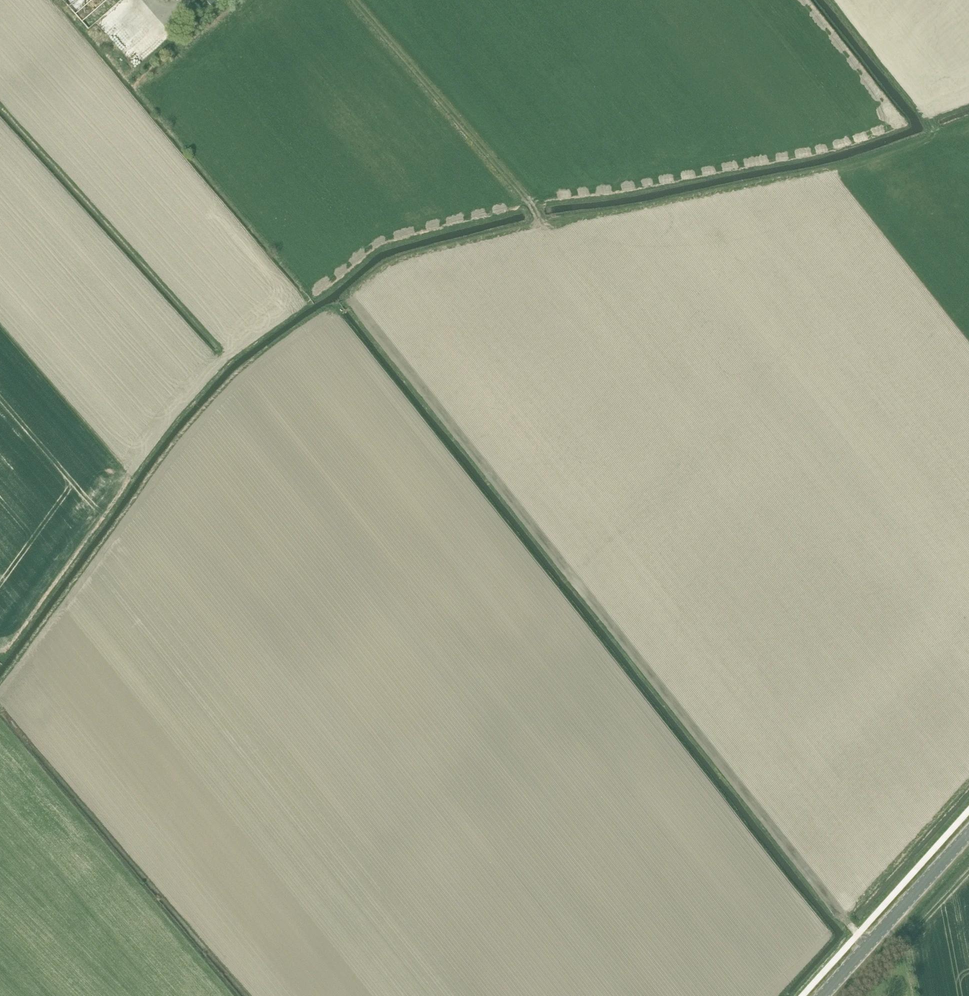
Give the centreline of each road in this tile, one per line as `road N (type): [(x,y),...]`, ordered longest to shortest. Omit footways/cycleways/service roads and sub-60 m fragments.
road 1 (primary): [(823,995),(968,833)]

